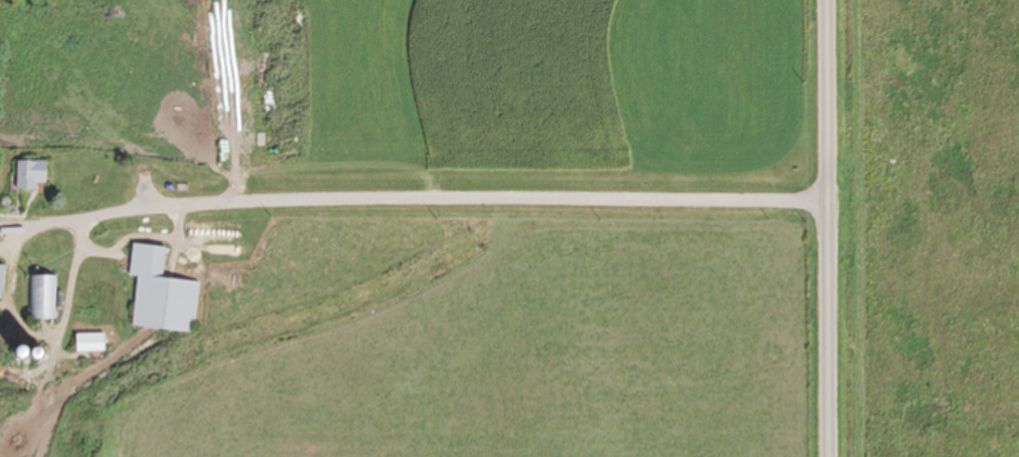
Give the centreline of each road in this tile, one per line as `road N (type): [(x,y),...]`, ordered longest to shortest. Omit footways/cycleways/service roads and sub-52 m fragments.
road 1 (residential): [(821,186),(54,184)]
road 2 (tertiary): [(823,456),(820,0)]

